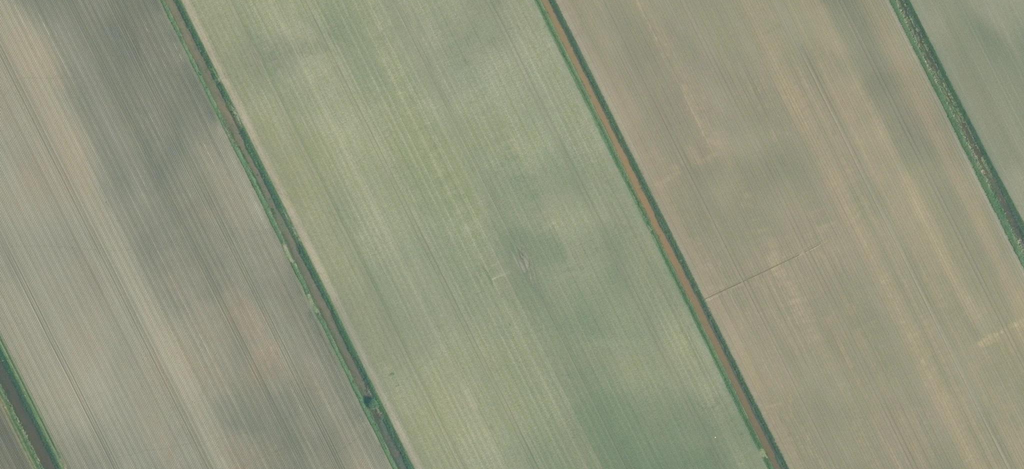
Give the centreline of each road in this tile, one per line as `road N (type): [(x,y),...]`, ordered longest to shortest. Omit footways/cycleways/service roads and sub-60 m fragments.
road 1 (track): [(0,339),(65,468)]

